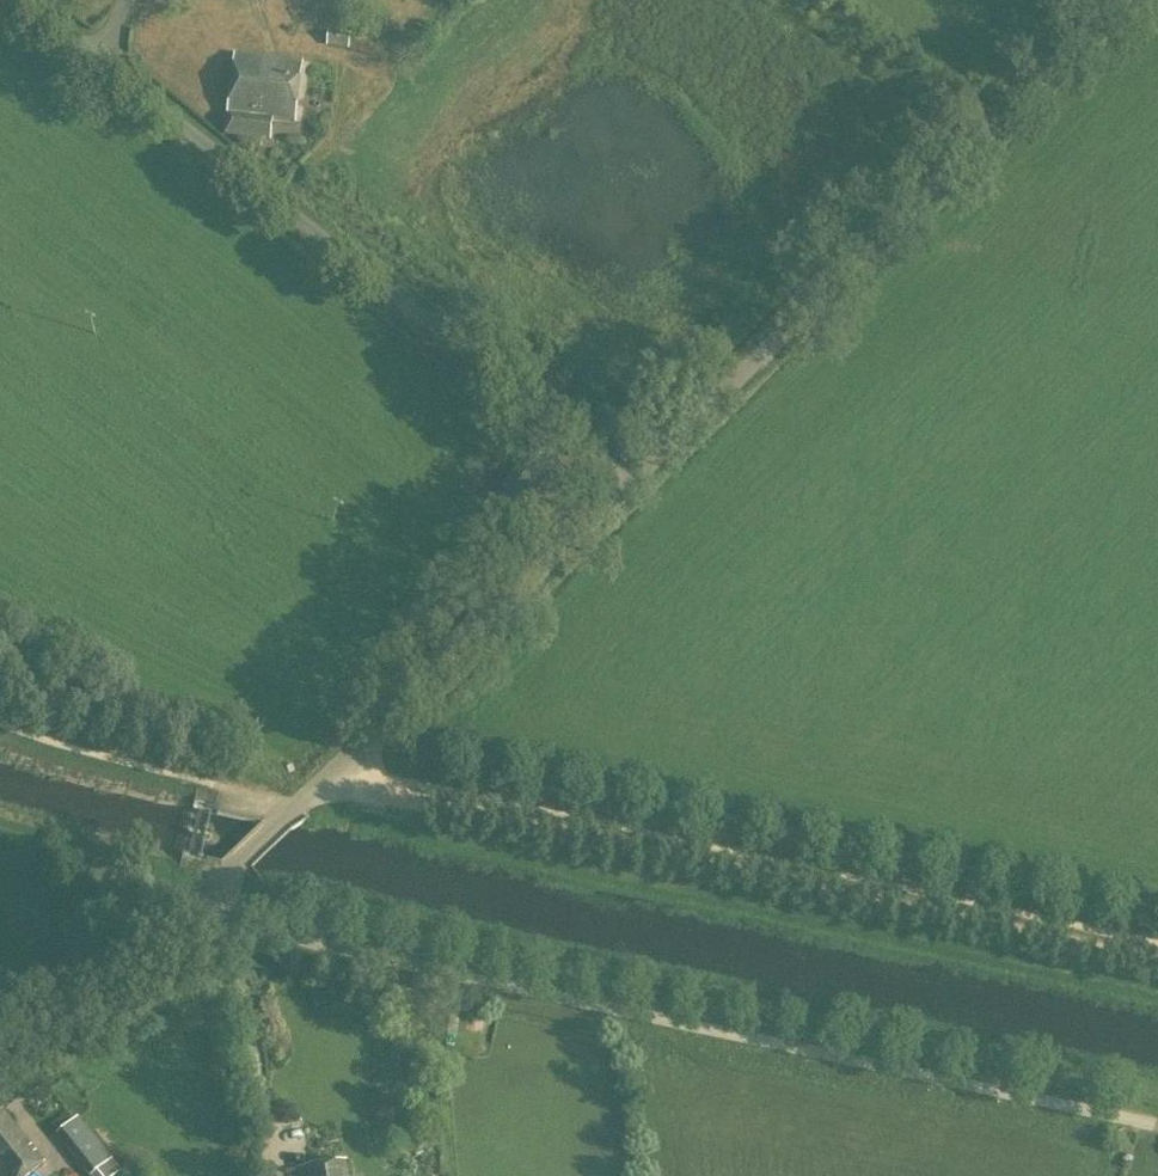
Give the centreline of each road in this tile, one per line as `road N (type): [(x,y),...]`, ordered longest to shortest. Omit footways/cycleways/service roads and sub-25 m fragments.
road 1 (track): [(1157,1121),(184,907)]
road 2 (unclassified): [(0,1061),(340,768),(630,485)]
road 3 (track): [(1157,960),(325,781)]
road 4 (unclassified): [(630,485),(26,0)]
road 5 (unclassified): [(1117,0),(630,485)]
road 6 (track): [(0,829),(220,877)]

